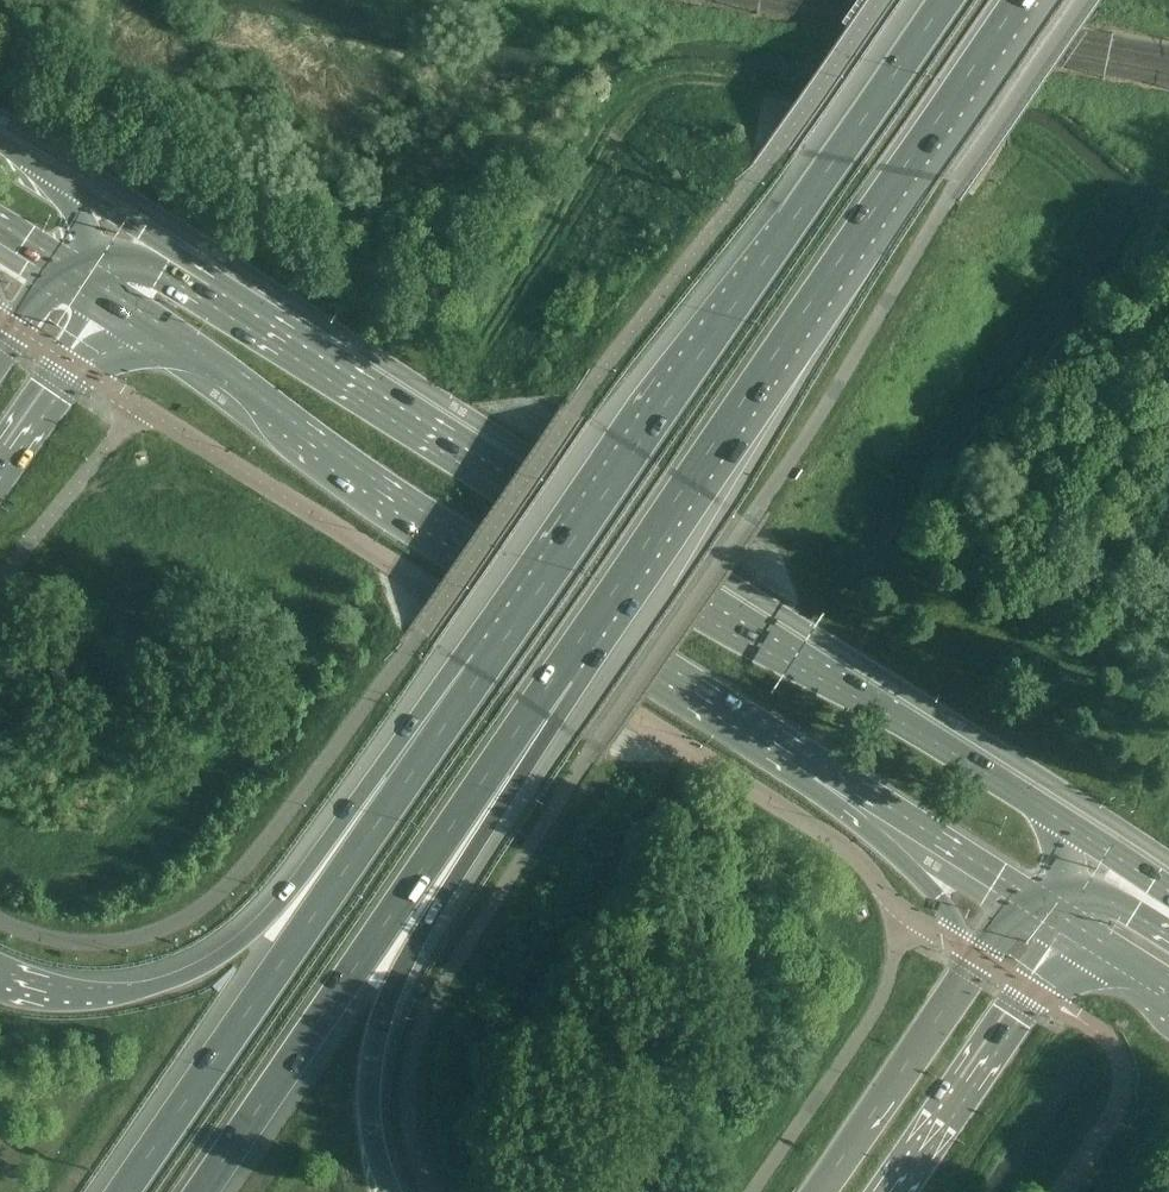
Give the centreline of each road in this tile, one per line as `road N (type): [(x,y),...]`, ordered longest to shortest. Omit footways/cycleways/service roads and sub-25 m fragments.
road 1 (secondary): [(1061,823),(137,252)]
road 2 (secondary): [(87,328),(429,541),(707,702),(853,799)]
road 3 (trunk): [(531,706),(1018,0)]
road 4 (trunk): [(945,0),(479,673)]
road 5 (trunk): [(479,673),(124,1191)]
road 6 (trunk): [(479,673),(260,925),(194,970),(125,986),(34,978),(0,965)]
road 7 (trunk): [(202,1191),(531,706)]
road 8 (trunk): [(392,1191),(370,1113),(375,1036),(398,974),(531,706)]
road 9 (trunk): [(890,1191),(1056,934)]
road 10 (trunk): [(961,985),(812,1191)]
road 11 (secondary): [(853,799),(937,898),(959,946),(961,985)]
road 12 (secondary): [(853,799),(1017,908)]
road 13 (trunk): [(0,460),(87,328)]
road 14 (secondary): [(1056,934),(1168,1005)]
road 15 (secondary): [(1168,893),(1061,823)]

